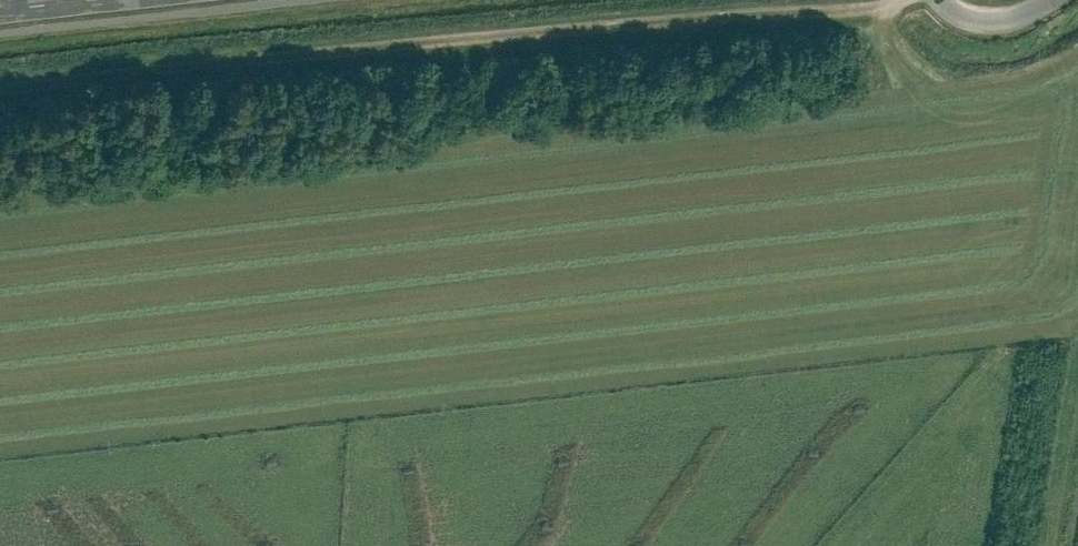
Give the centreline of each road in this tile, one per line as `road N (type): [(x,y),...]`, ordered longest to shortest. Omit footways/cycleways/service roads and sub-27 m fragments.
road 1 (track): [(893,0),(870,11),(318,54),(0,96)]
road 2 (tertiary): [(0,16),(130,0)]

